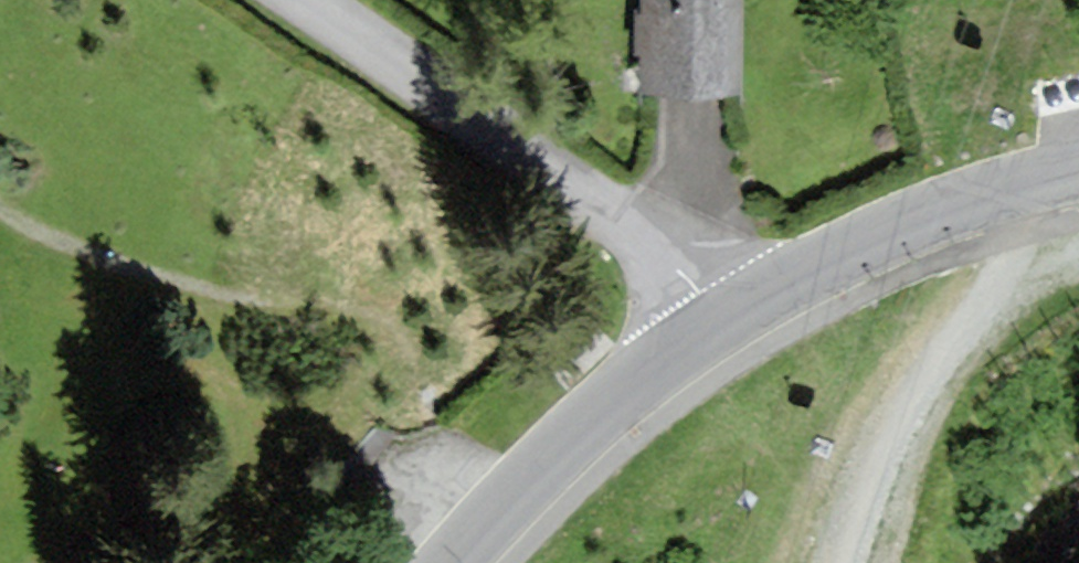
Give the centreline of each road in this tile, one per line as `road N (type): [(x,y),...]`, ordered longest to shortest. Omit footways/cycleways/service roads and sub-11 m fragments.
road 1 (residential): [(724,321),(640,245),(301,0)]
road 2 (residential): [(724,321),(906,228),(1078,172)]
road 3 (residential): [(457,562),(643,376),(724,321)]

